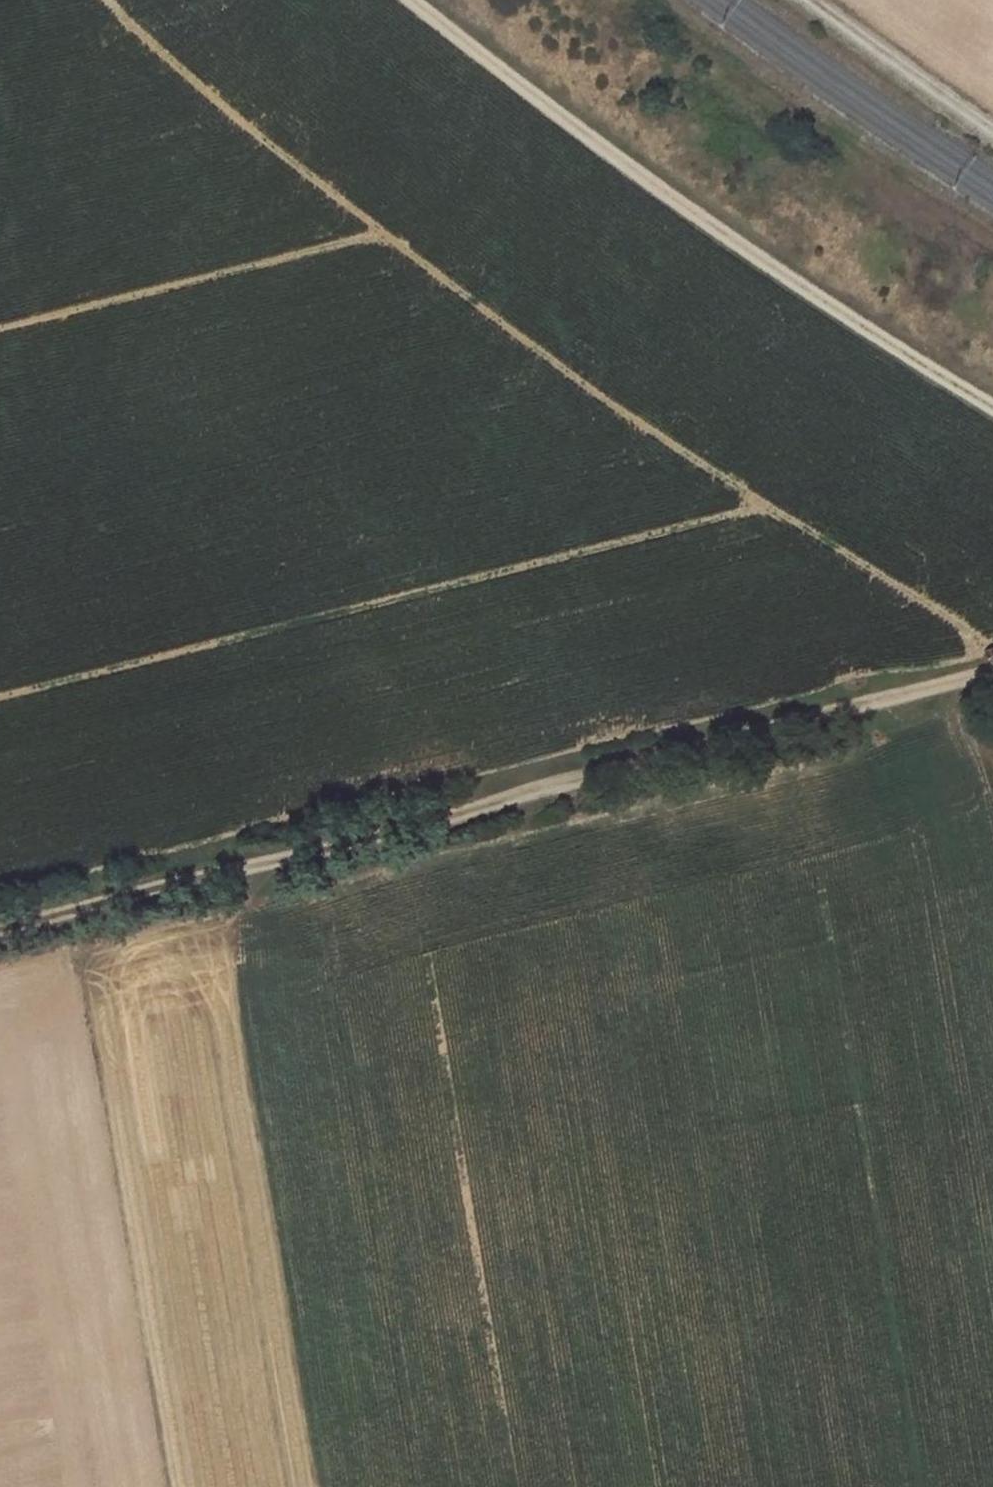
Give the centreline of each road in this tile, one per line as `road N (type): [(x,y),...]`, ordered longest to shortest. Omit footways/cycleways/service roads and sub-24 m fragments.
road 1 (track): [(0,924),(992,673)]
road 2 (track): [(415,0),(588,140),(874,337),(992,407)]
road 3 (track): [(992,132),(805,0)]

